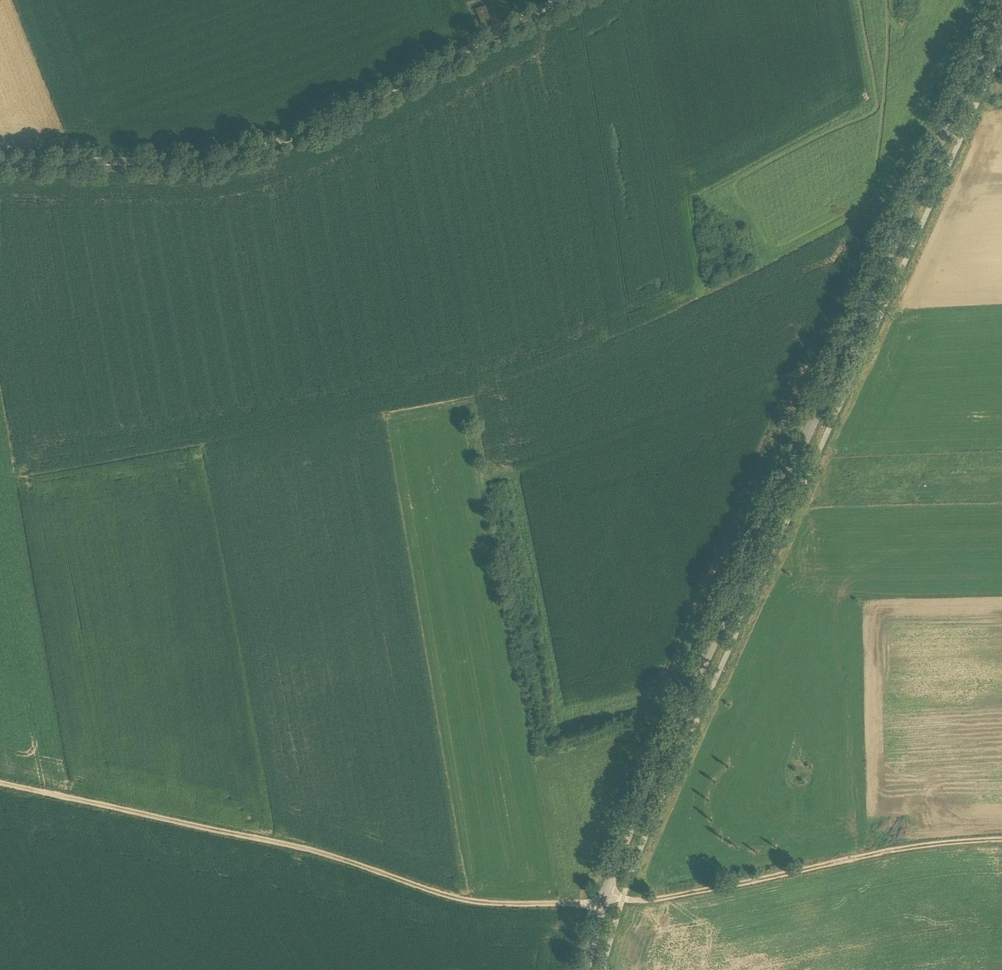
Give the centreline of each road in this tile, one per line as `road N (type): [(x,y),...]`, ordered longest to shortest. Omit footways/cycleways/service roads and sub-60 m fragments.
road 1 (tertiary): [(585,969),(639,806),(1001,0)]
road 2 (track): [(0,784),(257,839),(477,902),(602,905)]
road 3 (unclassified): [(0,158),(201,160),(250,153),(551,0)]
road 4 (track): [(1001,840),(905,848),(659,898),(624,898)]

